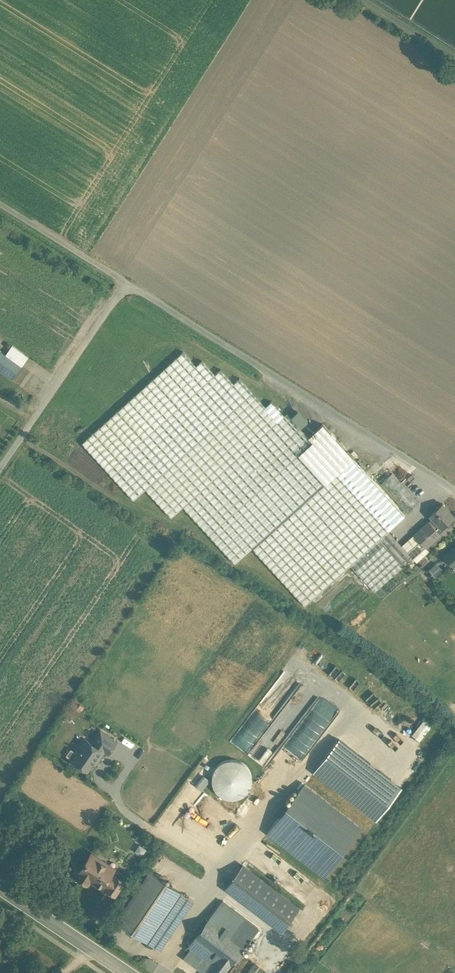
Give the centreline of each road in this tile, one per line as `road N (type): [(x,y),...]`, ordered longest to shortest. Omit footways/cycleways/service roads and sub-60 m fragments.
road 1 (unclassified): [(454,493),(124,282),(0,466)]
road 2 (secondary): [(132,972),(0,883)]
road 3 (track): [(124,282),(0,204)]

